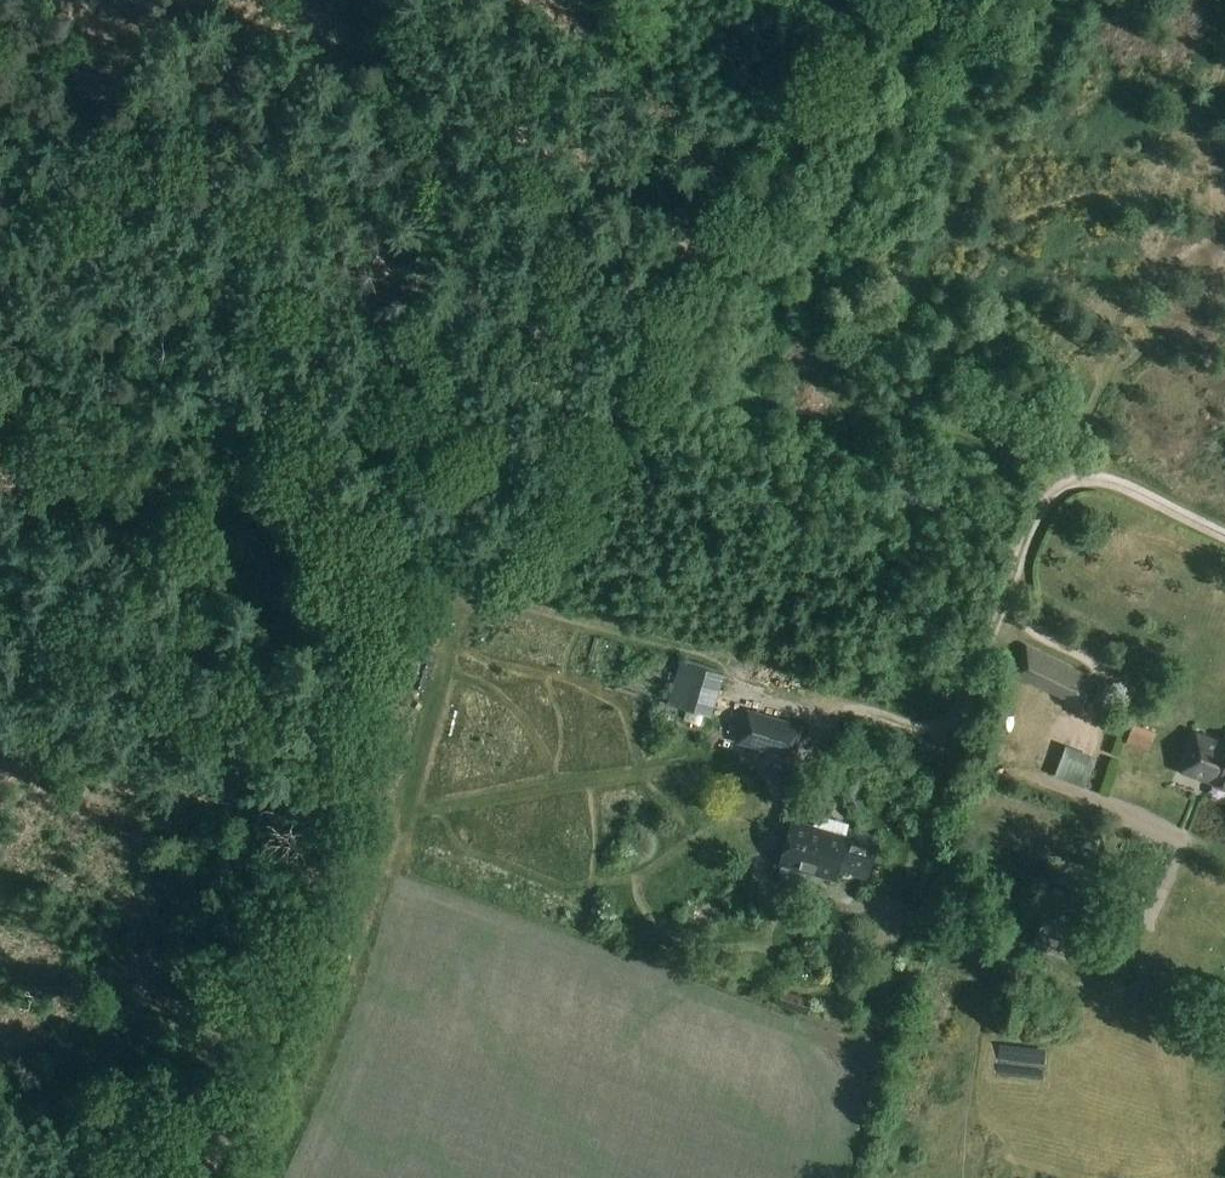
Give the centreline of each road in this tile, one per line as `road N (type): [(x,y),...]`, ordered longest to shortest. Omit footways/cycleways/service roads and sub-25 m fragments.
road 1 (track): [(1224,231),(1183,250),(1134,300),(1121,346),(1070,446),(1075,482),(996,444),(844,402),(815,347),(820,251),(937,0)]
road 2 (track): [(879,0),(535,591)]
road 3 (track): [(230,1177),(268,1102),(331,921),(422,553)]
road 4 (track): [(953,715),(921,728),(422,553)]
road 5 (track): [(185,461),(372,0)]
road 6 (track): [(1224,533),(1116,482),(1084,478),(1040,506),(1011,594),(1034,628),(1095,659),(1106,675),(1090,744)]
road 7 (track): [(1011,594),(953,715),(911,891)]
road 8 (track): [(422,553),(185,461)]
road 9 (track): [(185,461),(0,393)]

